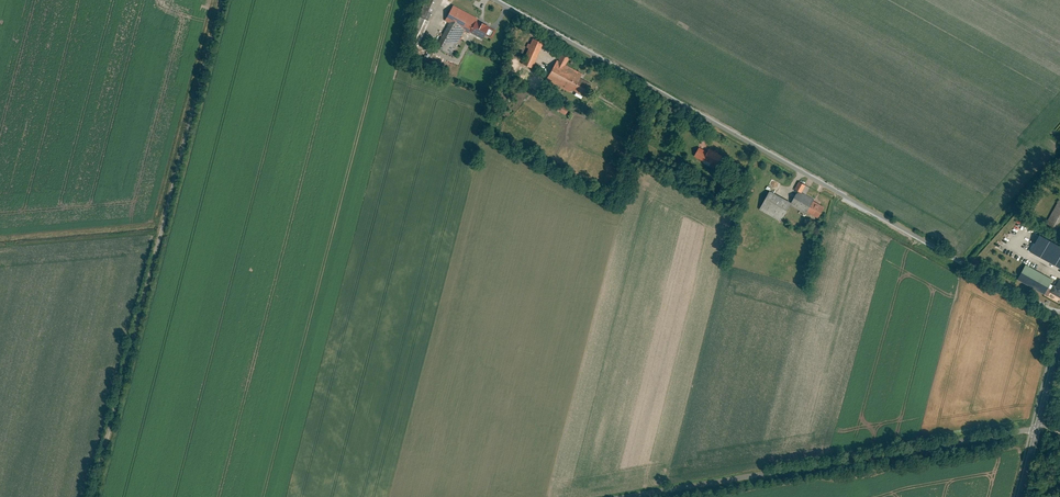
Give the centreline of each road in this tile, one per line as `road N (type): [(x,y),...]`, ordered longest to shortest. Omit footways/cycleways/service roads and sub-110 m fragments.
road 1 (residential): [(496,0),(1059,315)]
road 2 (track): [(222,0),(91,496)]
road 3 (unclassified): [(634,496),(1036,433)]

